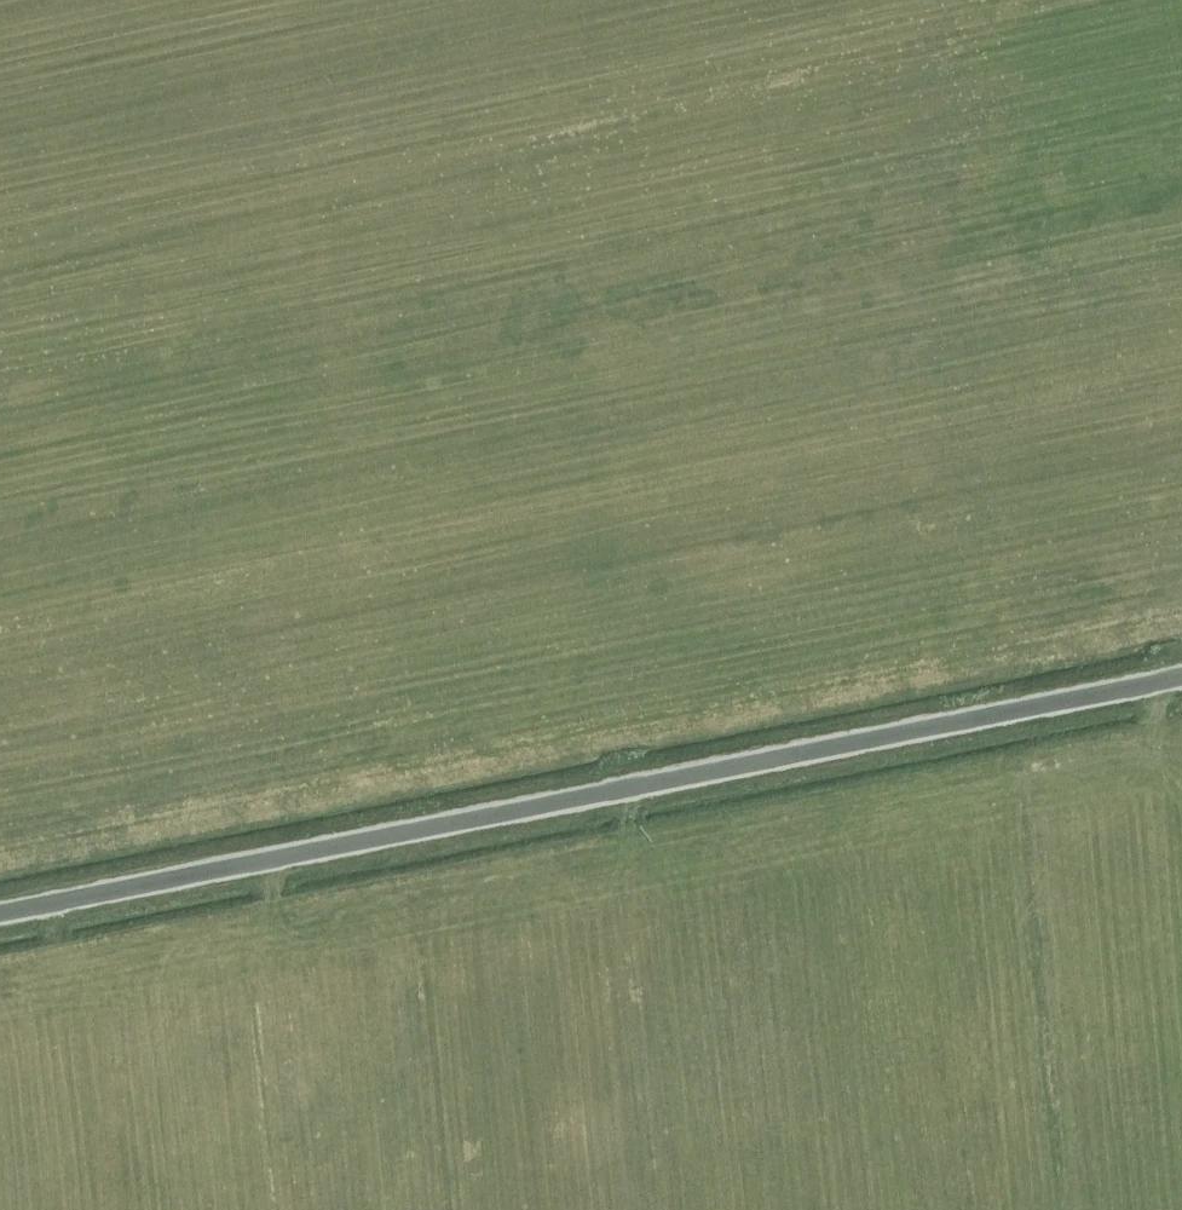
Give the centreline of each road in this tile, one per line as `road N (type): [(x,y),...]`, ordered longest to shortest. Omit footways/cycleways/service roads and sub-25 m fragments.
road 1 (unclassified): [(0,911),(1181,676)]

